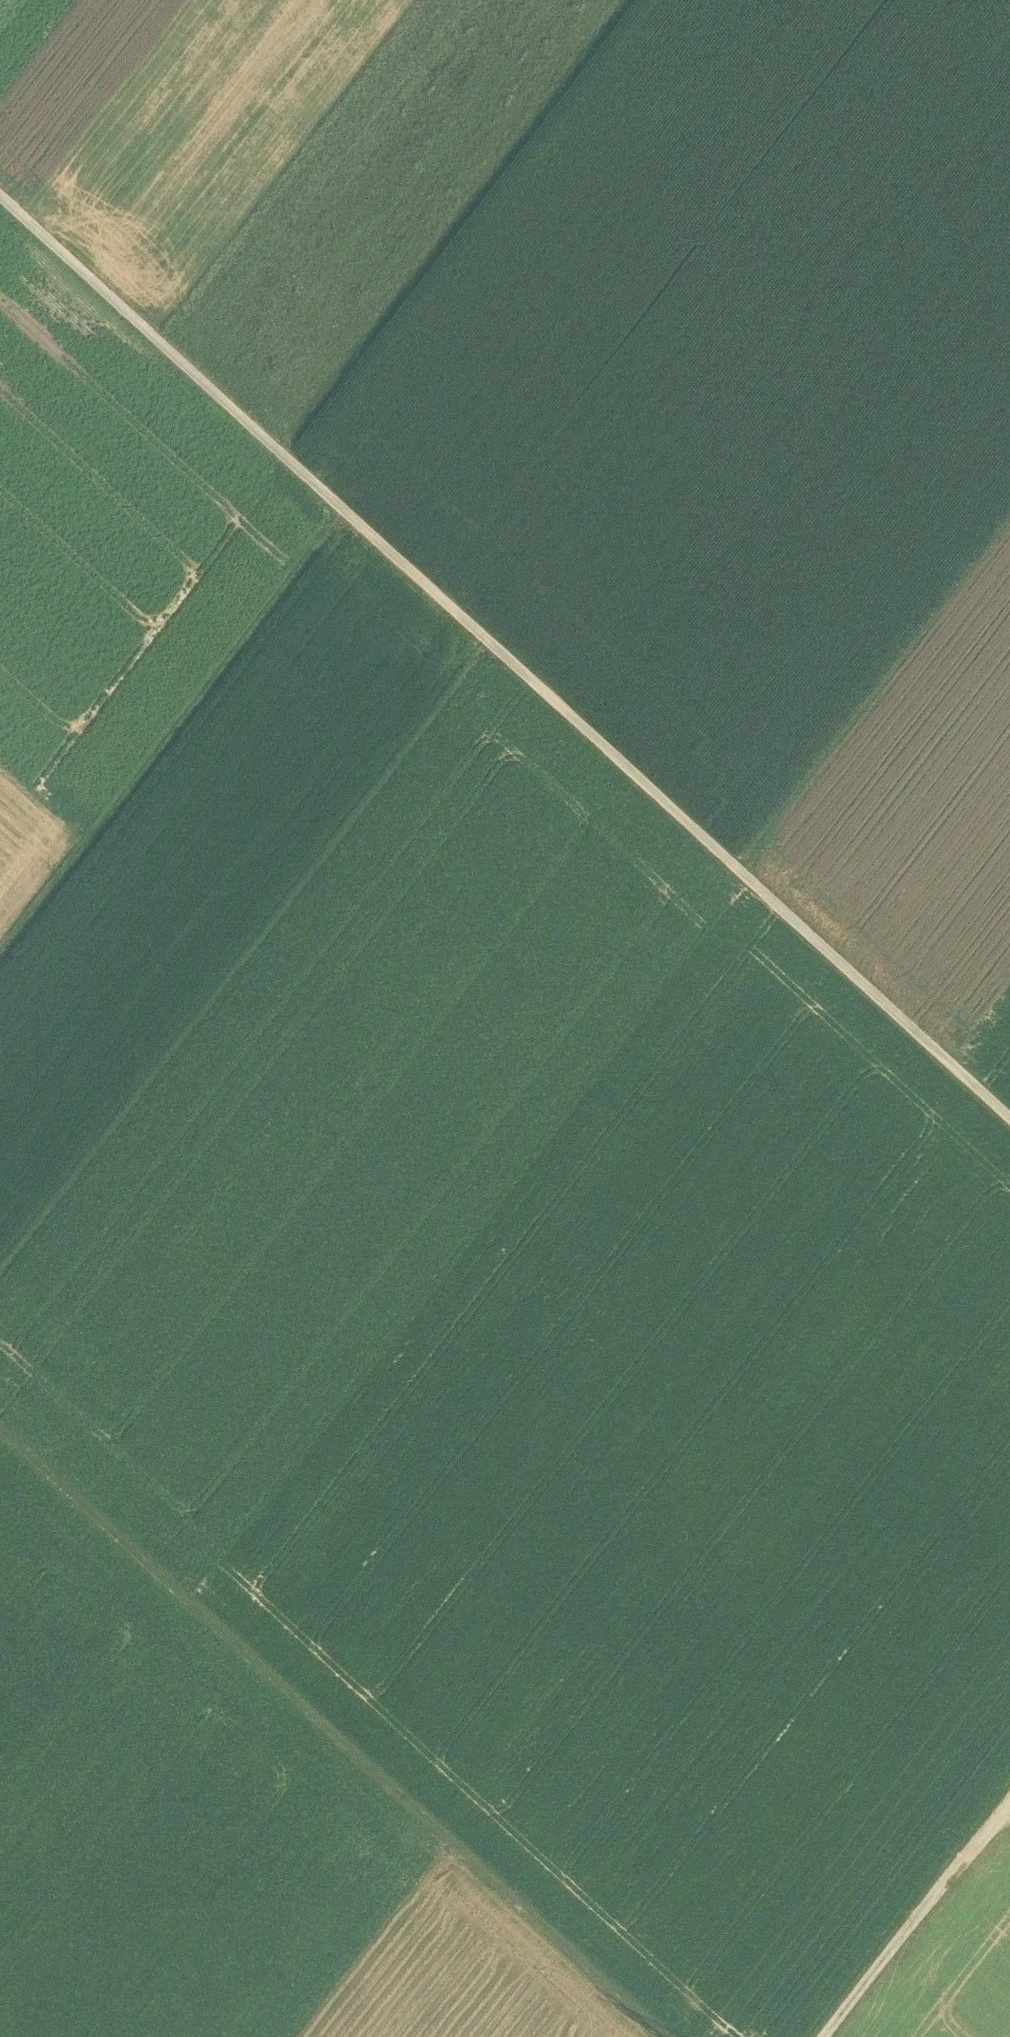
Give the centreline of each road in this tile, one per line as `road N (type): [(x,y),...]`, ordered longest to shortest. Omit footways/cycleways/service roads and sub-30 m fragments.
road 1 (track): [(0,198),(1009,1120)]
road 2 (track): [(0,1428),(652,2036)]
road 3 (track): [(1009,1806),(827,2036)]

